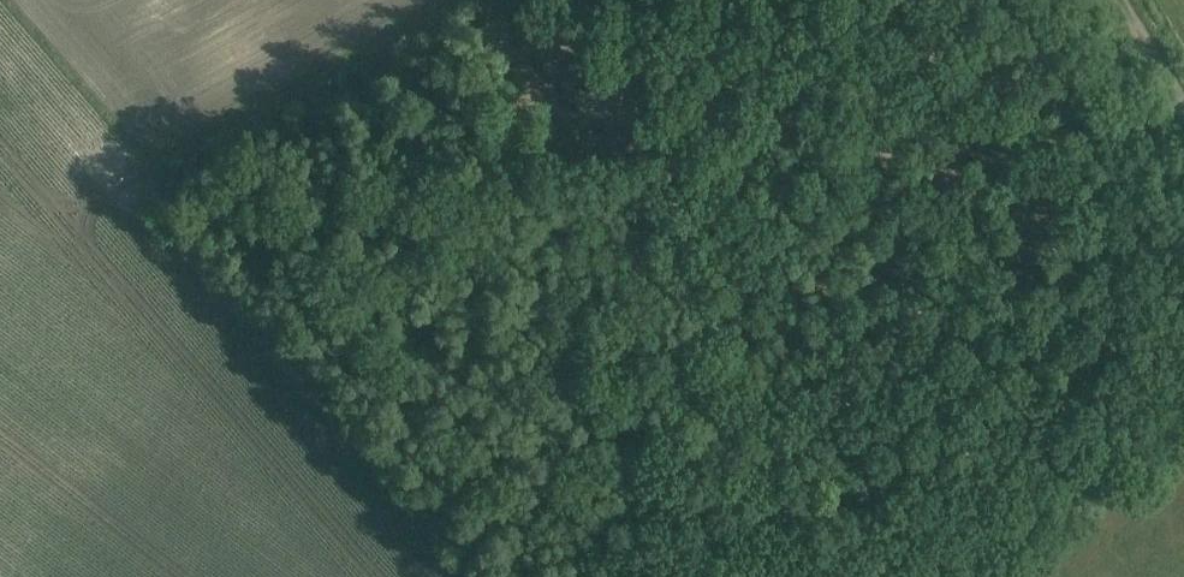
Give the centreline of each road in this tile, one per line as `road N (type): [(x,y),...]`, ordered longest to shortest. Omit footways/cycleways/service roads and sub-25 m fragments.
road 1 (track): [(1117,0),(1183,116)]

